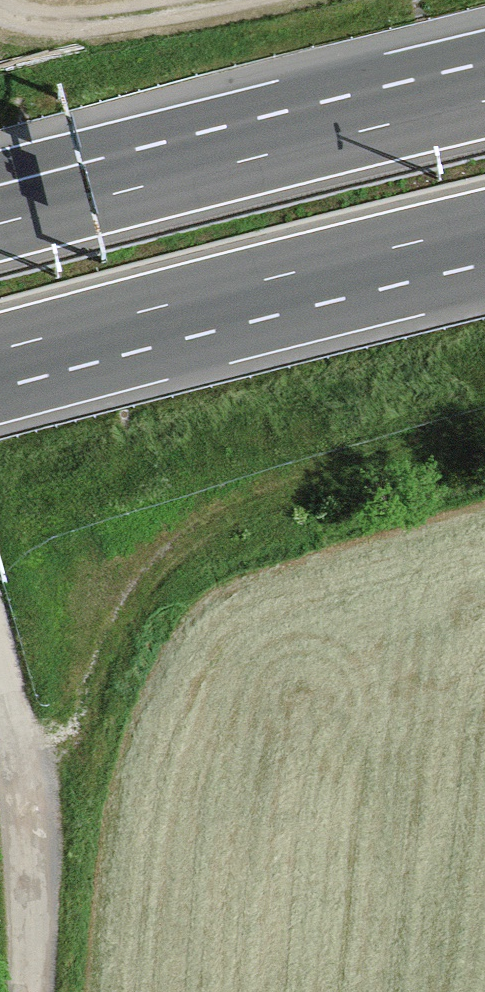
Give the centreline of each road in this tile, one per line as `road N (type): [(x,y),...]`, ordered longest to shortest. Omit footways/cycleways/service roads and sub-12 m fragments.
road 1 (track): [(17,759),(84,723),(123,617),(165,559),(191,539),(273,499),(484,430)]
road 2 (motorway): [(0,351),(484,227)]
road 3 (motorway): [(484,98),(0,221)]
road 4 (unclassified): [(31,991),(22,779),(0,694)]
road 5 (track): [(205,0),(74,21),(0,8)]

